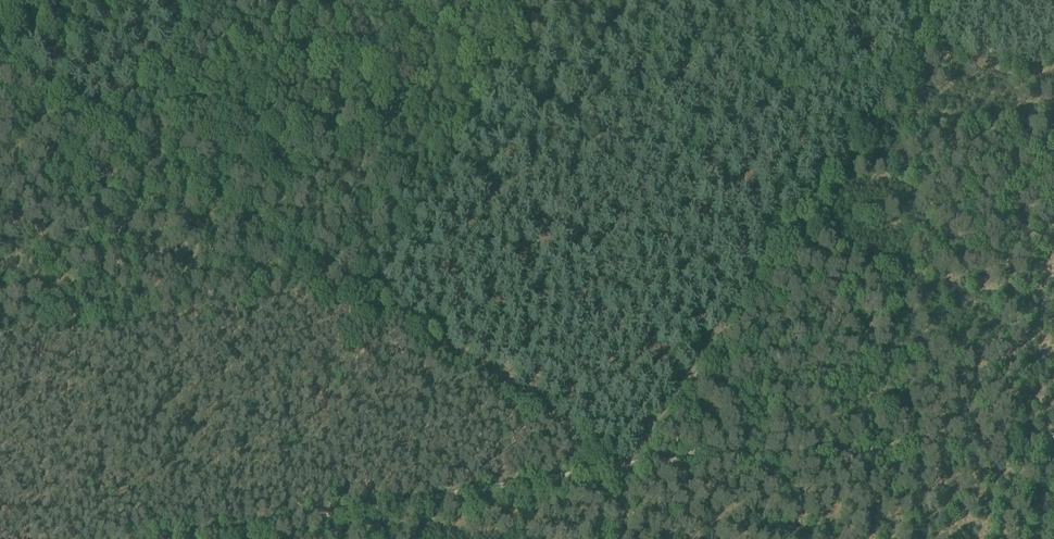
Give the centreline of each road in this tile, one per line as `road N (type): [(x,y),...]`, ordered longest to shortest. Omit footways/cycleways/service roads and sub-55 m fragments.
road 1 (track): [(0,47),(614,466)]
road 2 (track): [(624,465),(947,0)]
road 3 (track): [(614,466),(169,538)]
road 4 (track): [(624,465),(948,448),(1053,432)]

